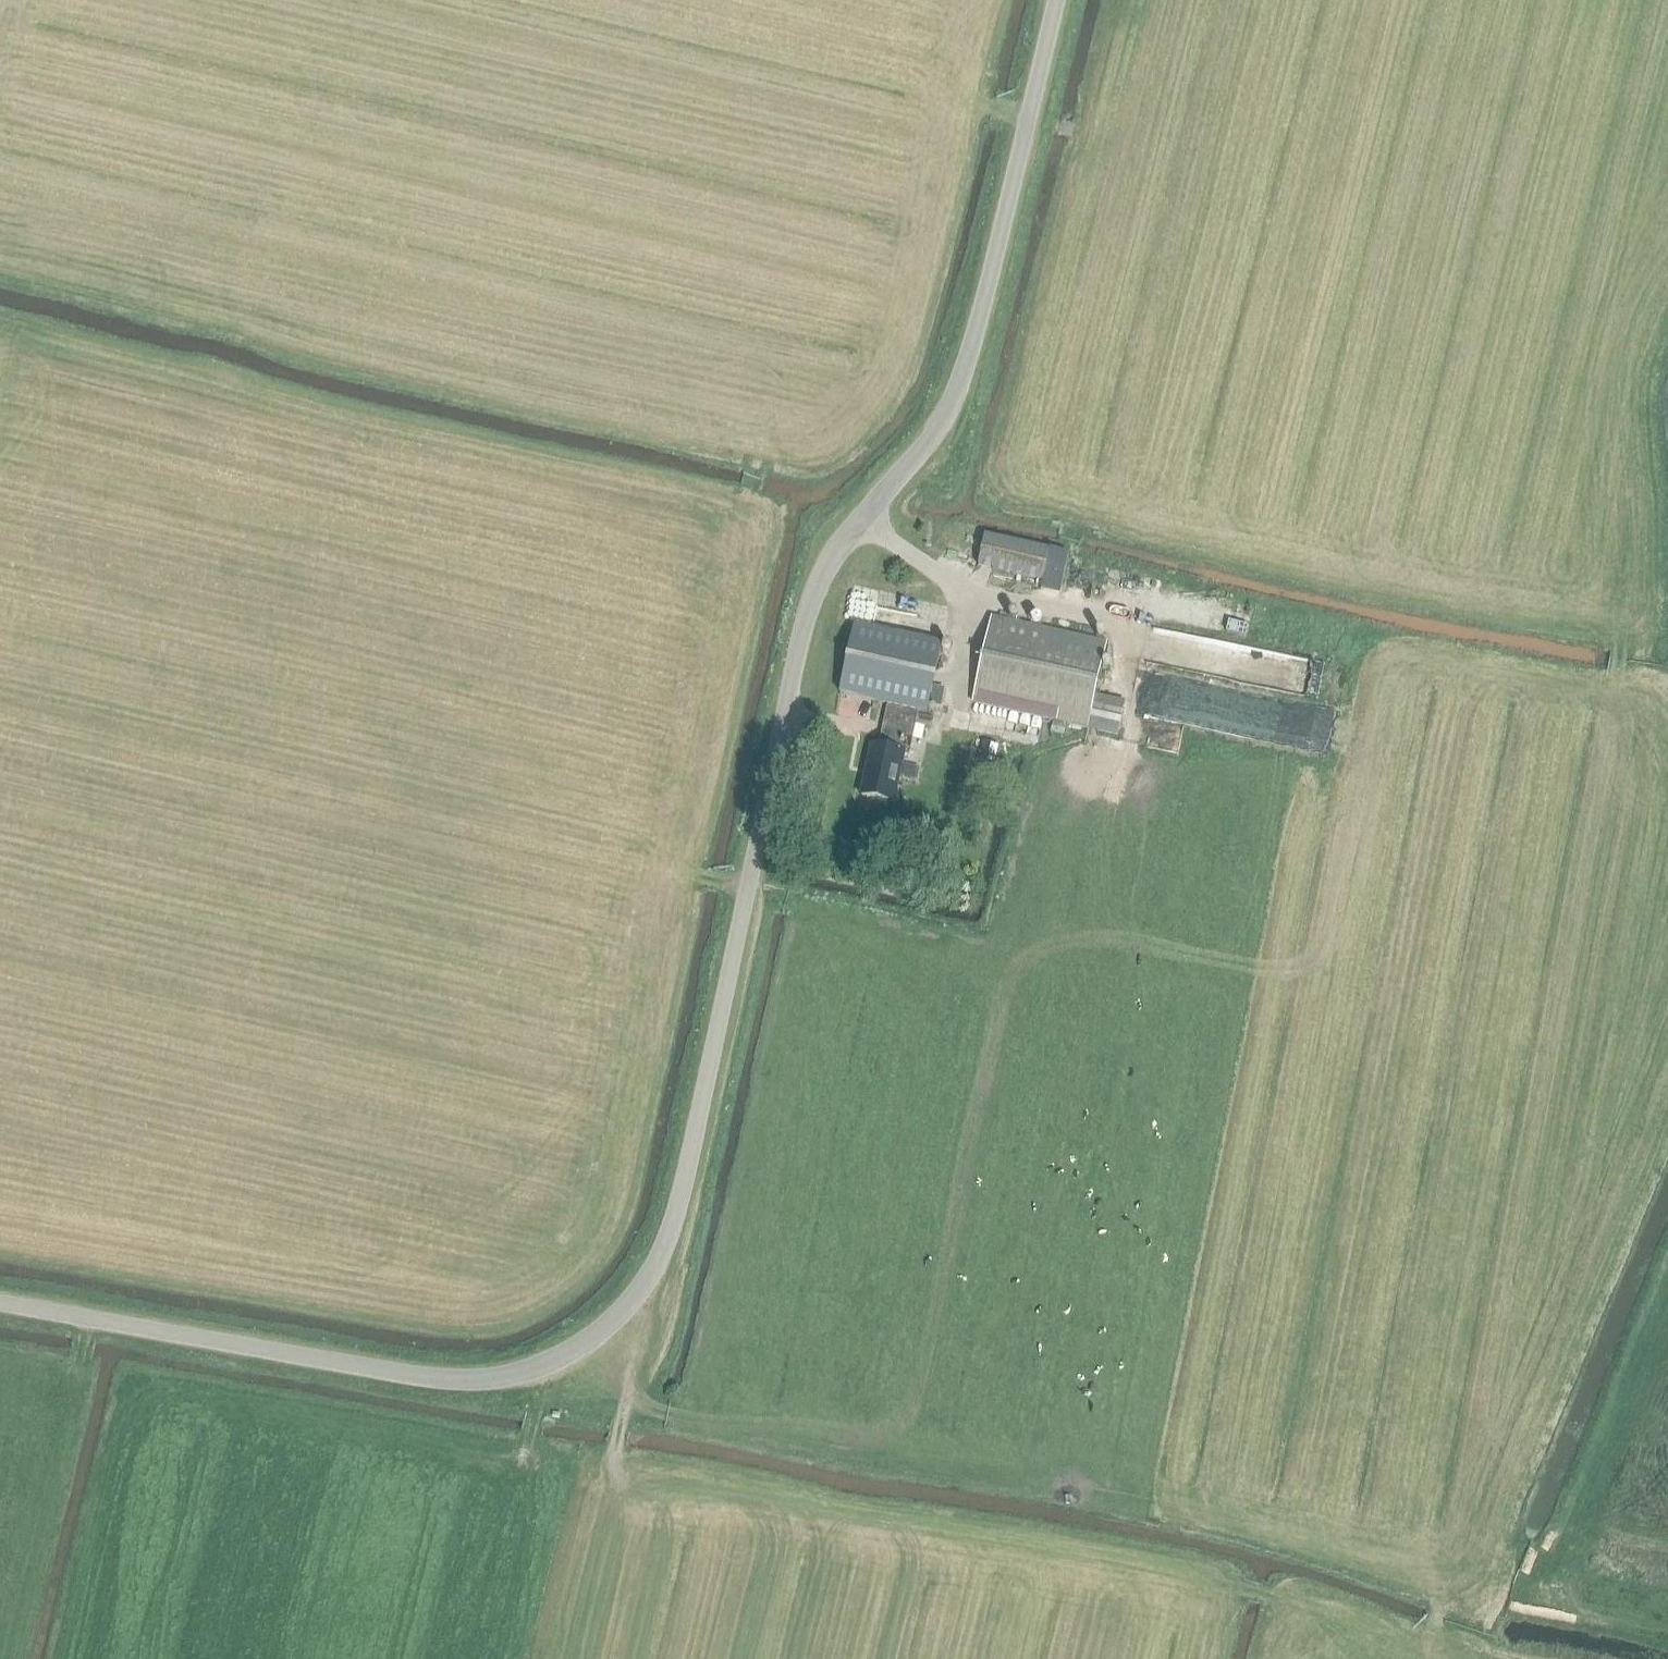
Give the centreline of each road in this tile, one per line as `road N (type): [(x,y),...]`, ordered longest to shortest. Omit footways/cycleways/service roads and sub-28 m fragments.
road 1 (unclassified): [(1057,0),(967,363),(942,429),(837,549),(807,607),(675,1218),(636,1314),(568,1364),(473,1388),(0,1304)]

